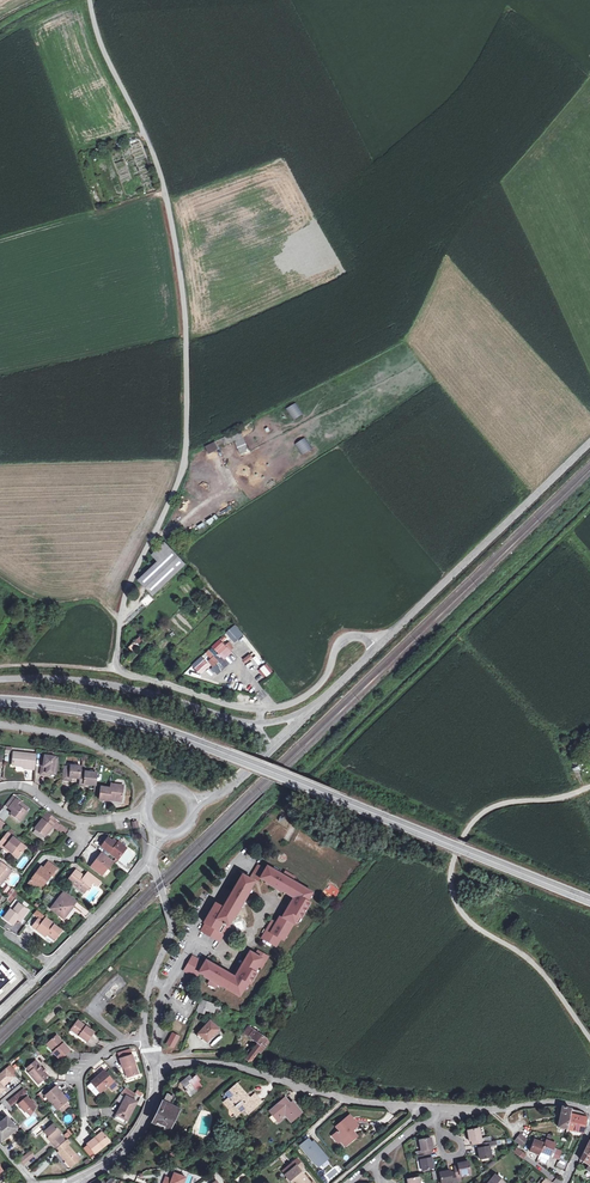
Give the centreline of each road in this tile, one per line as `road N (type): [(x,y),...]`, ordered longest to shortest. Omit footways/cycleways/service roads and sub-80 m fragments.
road 1 (unclassified): [(382,643),(345,638),(307,695),(260,708),(127,675),(118,658),(127,586),(172,502),(186,456),(188,315),(163,170),(88,0)]
road 2 (secondary): [(0,702),(91,711),(176,735),(589,900)]
road 3 (track): [(206,877),(589,510)]
road 4 (unclassified): [(589,1040),(539,969),(464,913),(452,869),(463,839),(493,810),(589,790)]
road 5 (residential): [(157,1067),(221,1064),(360,1103),(442,1107)]
road 6 (tertiary): [(589,443),(382,643)]
road 7 (secondary): [(260,725),(104,686),(0,681)]
road 8 (residential): [(154,857),(0,1015)]
road 9 (unclassified): [(154,857),(172,929),(150,985),(146,1041)]
road 10 (secondary): [(0,726),(87,742),(138,770),(153,794)]
road 11 (residential): [(0,789),(32,791),(83,820),(145,813)]
road 12 (residential): [(157,1067),(149,1113),(130,1145),(72,1182)]
road 13 (residential): [(442,1107),(554,1103),(589,1112)]
road 14 (track): [(120,622),(98,600),(36,600),(0,578)]
road 15 (track): [(0,667),(126,673)]

